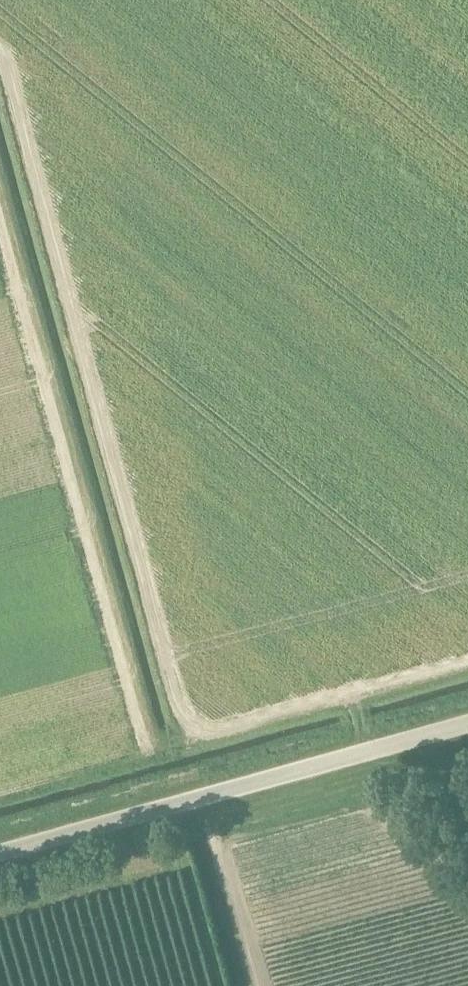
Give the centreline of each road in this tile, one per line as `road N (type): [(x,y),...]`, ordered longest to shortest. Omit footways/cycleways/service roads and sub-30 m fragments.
road 1 (unclassified): [(0,853),(467,723)]

